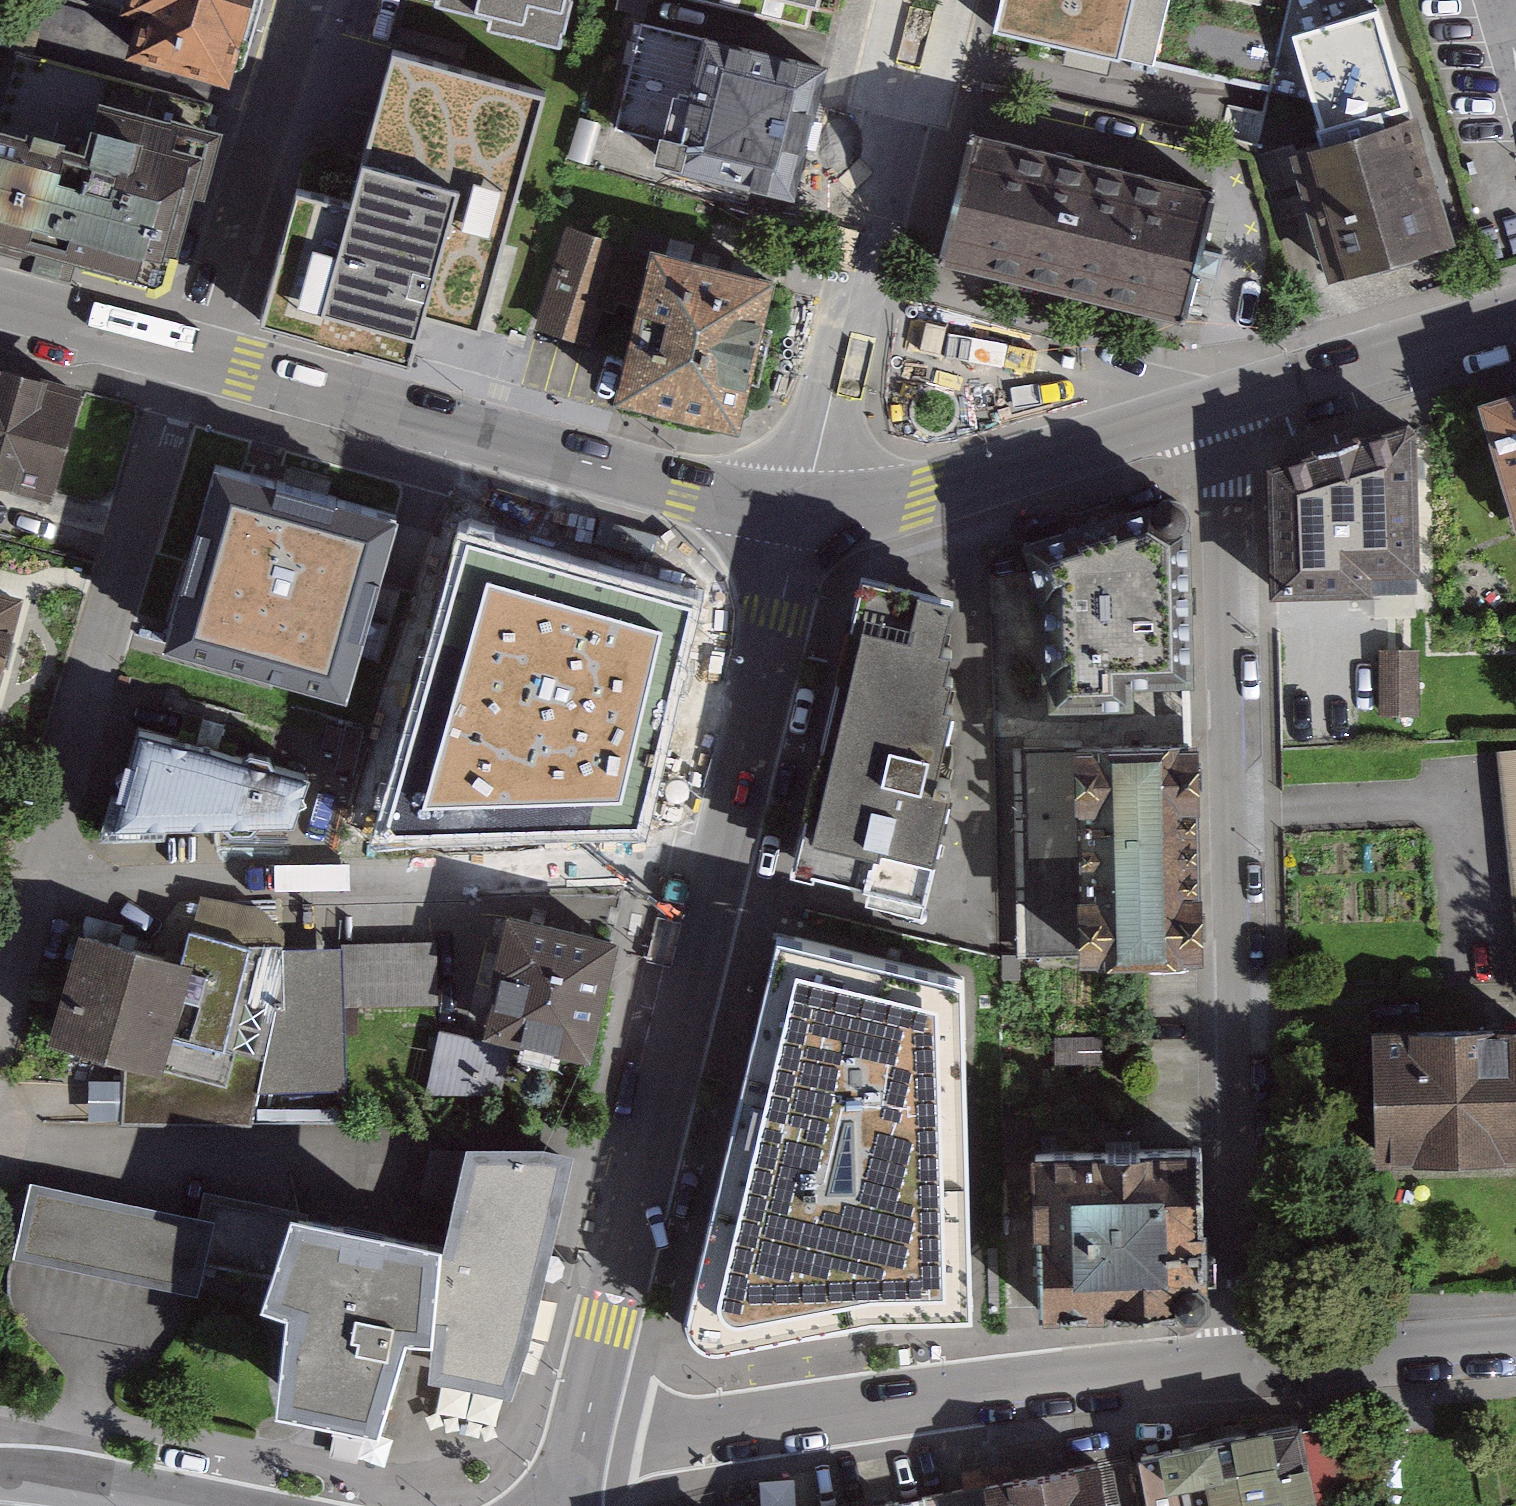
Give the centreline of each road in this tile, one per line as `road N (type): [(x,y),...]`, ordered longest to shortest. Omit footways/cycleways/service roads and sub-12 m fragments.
road 1 (residential): [(1219,404),(1253,1364)]
road 2 (unclassified): [(35,893),(721,866)]
road 3 (residential): [(1253,1364),(917,1399),(677,1444),(581,1446)]
road 4 (tertiary): [(195,354),(683,489),(805,509)]
road 5 (tertiary): [(581,1446),(721,866)]
road 6 (residential): [(35,893),(172,395),(195,354)]
road 7 (residential): [(927,0),(805,509)]
road 8 (tertiary): [(805,509),(926,502),(1219,404)]
road 9 (residential): [(195,354),(304,0)]
road 10 (tertiary): [(721,866),(805,509)]
road 11 (tertiary): [(1219,404),(1515,315)]
road 12 (residential): [(1515,1343),(1253,1364)]
road 13 (tertiary): [(0,302),(195,354)]
road 14 (tertiary): [(188,1505),(0,1471)]

